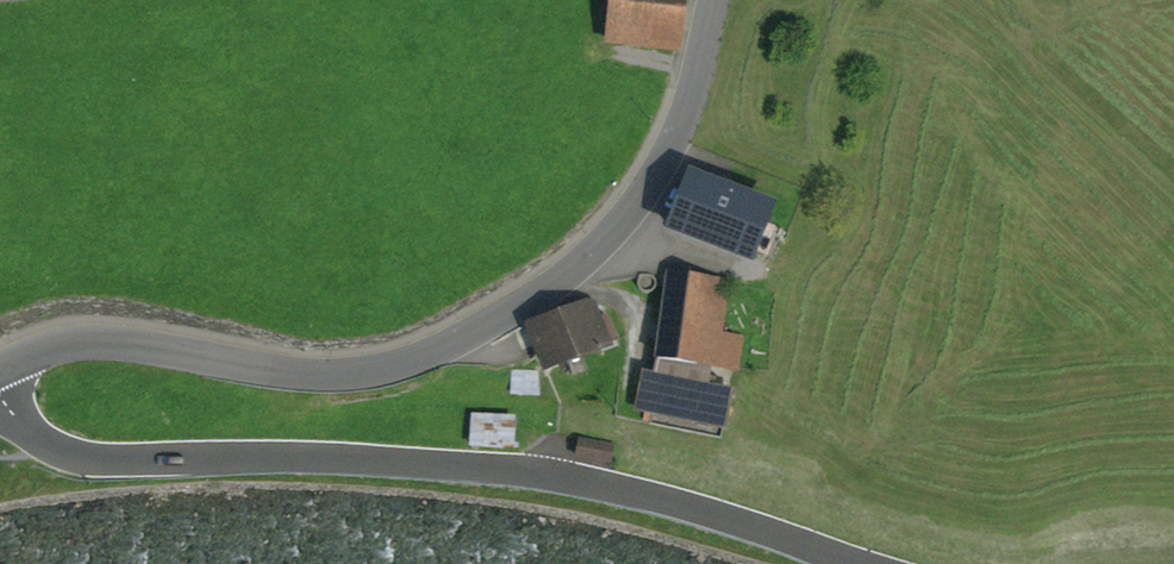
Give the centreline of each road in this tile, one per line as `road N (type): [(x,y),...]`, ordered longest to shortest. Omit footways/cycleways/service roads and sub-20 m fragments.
road 1 (tertiary): [(714,0),(682,117),(638,203),(588,259),(461,335),(344,372),(94,340),(0,367)]
road 2 (tertiary): [(0,408),(52,454),(98,465),(297,455),(563,476),(738,521),(859,563)]

